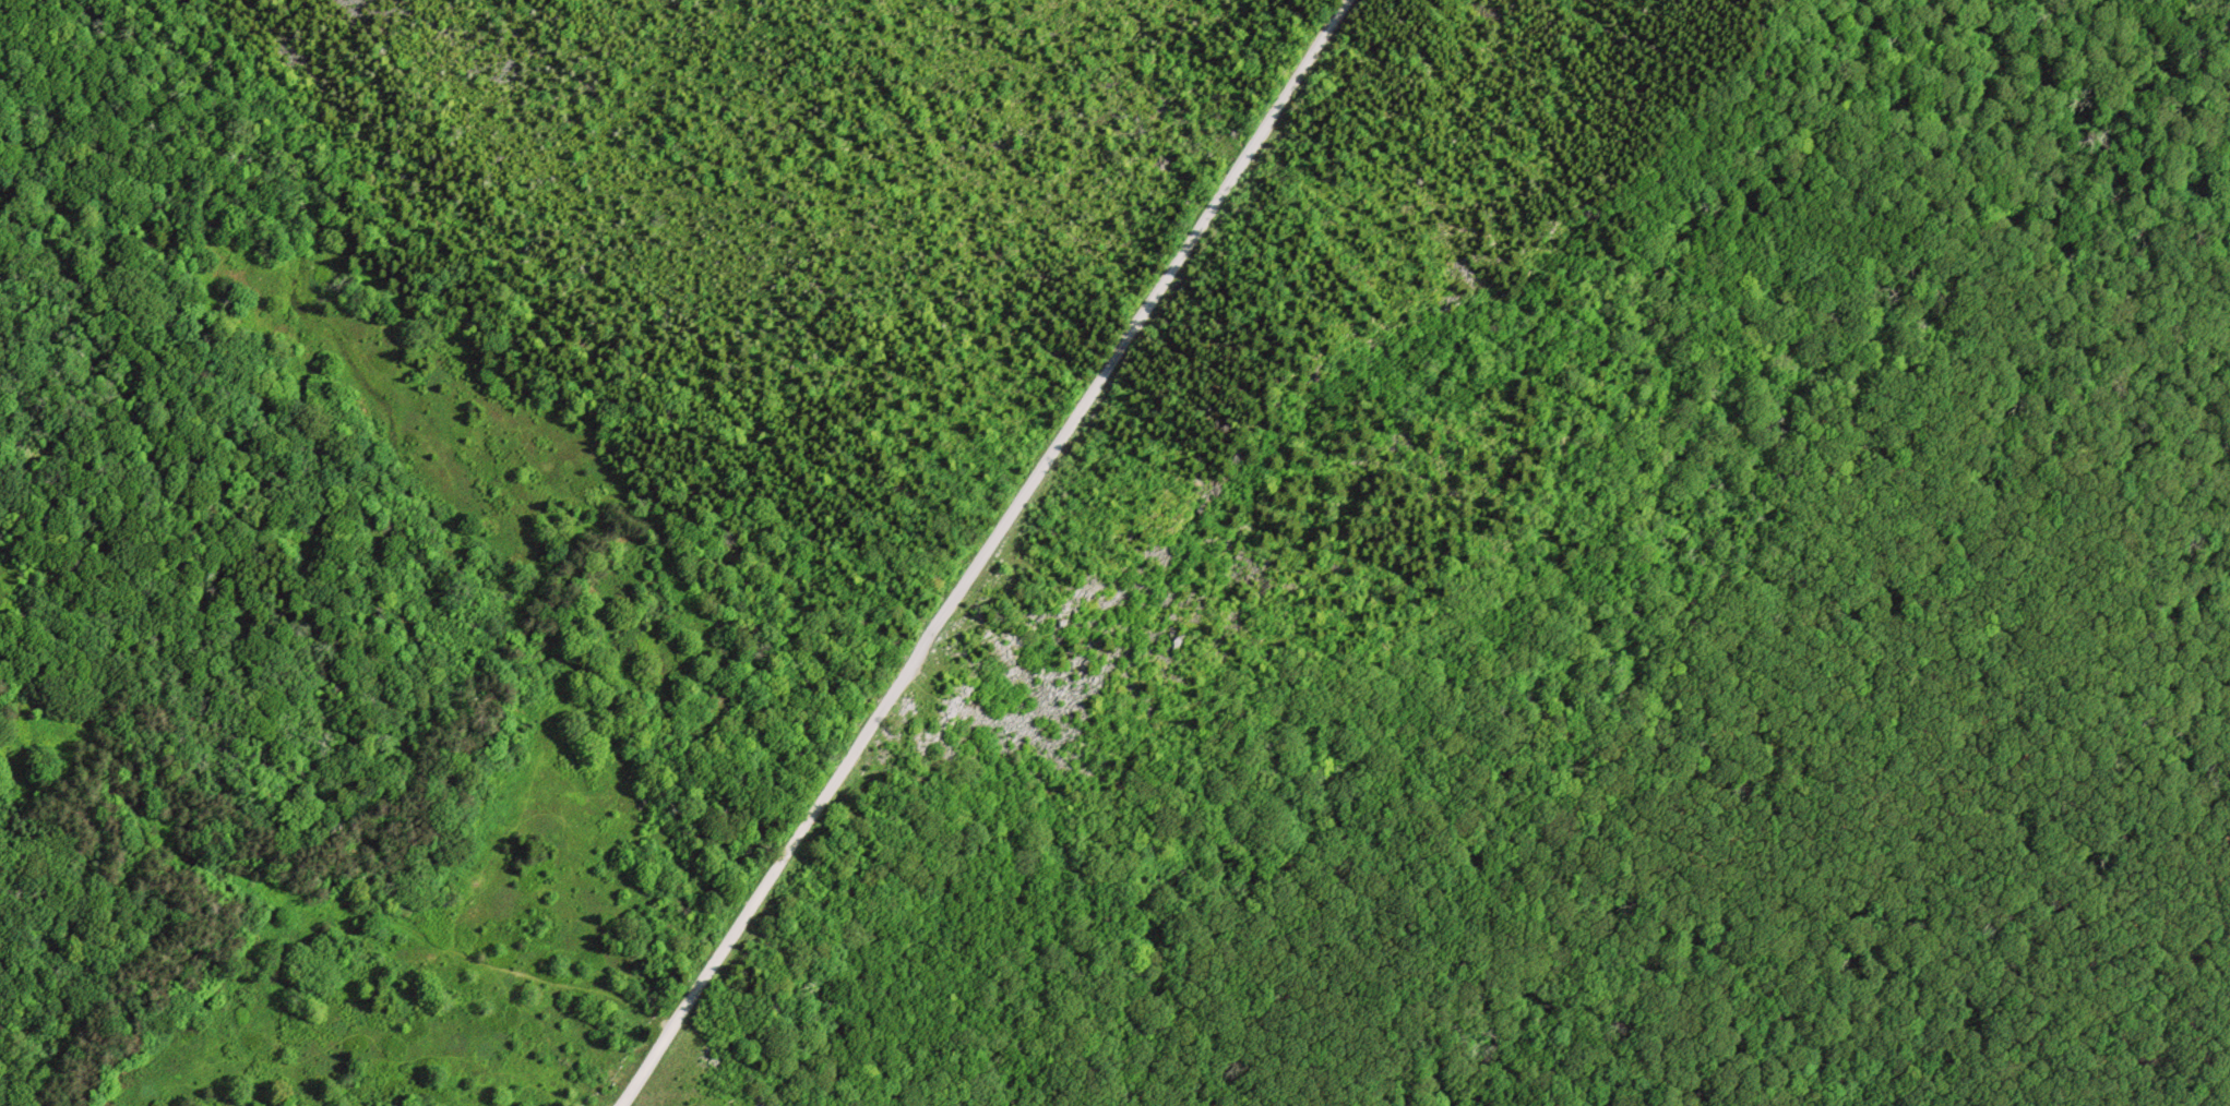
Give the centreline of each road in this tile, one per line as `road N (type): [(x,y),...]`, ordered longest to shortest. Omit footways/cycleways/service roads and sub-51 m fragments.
road 1 (residential): [(621,1105),(1350,0)]

